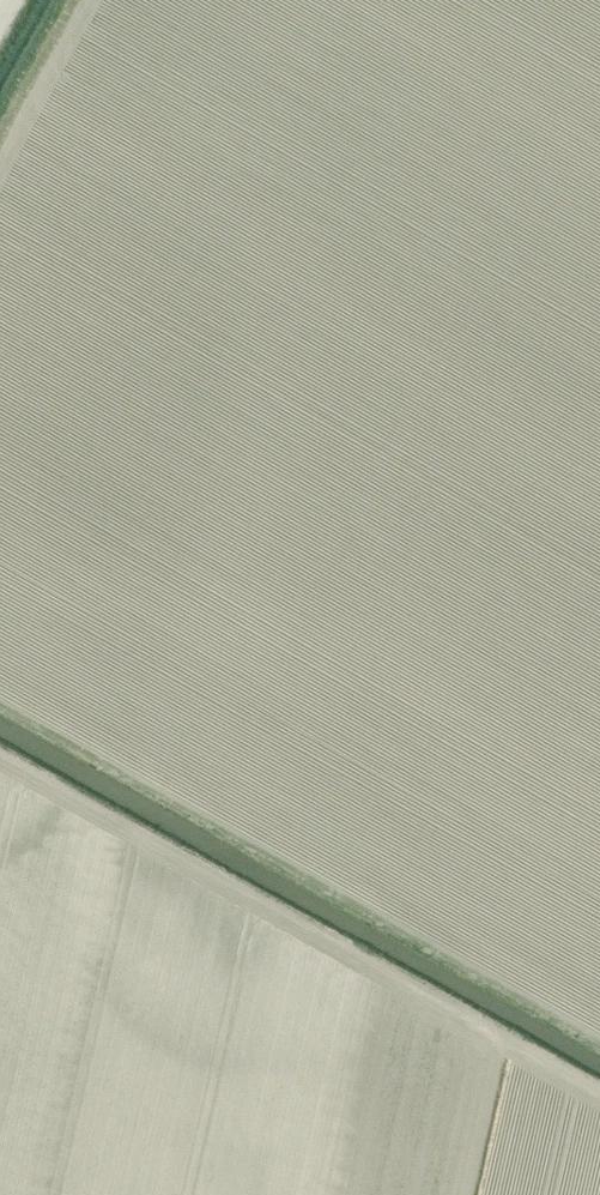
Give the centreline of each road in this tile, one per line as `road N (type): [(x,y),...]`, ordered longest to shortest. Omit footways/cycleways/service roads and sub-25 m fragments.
road 1 (track): [(599,1087),(0,752)]

